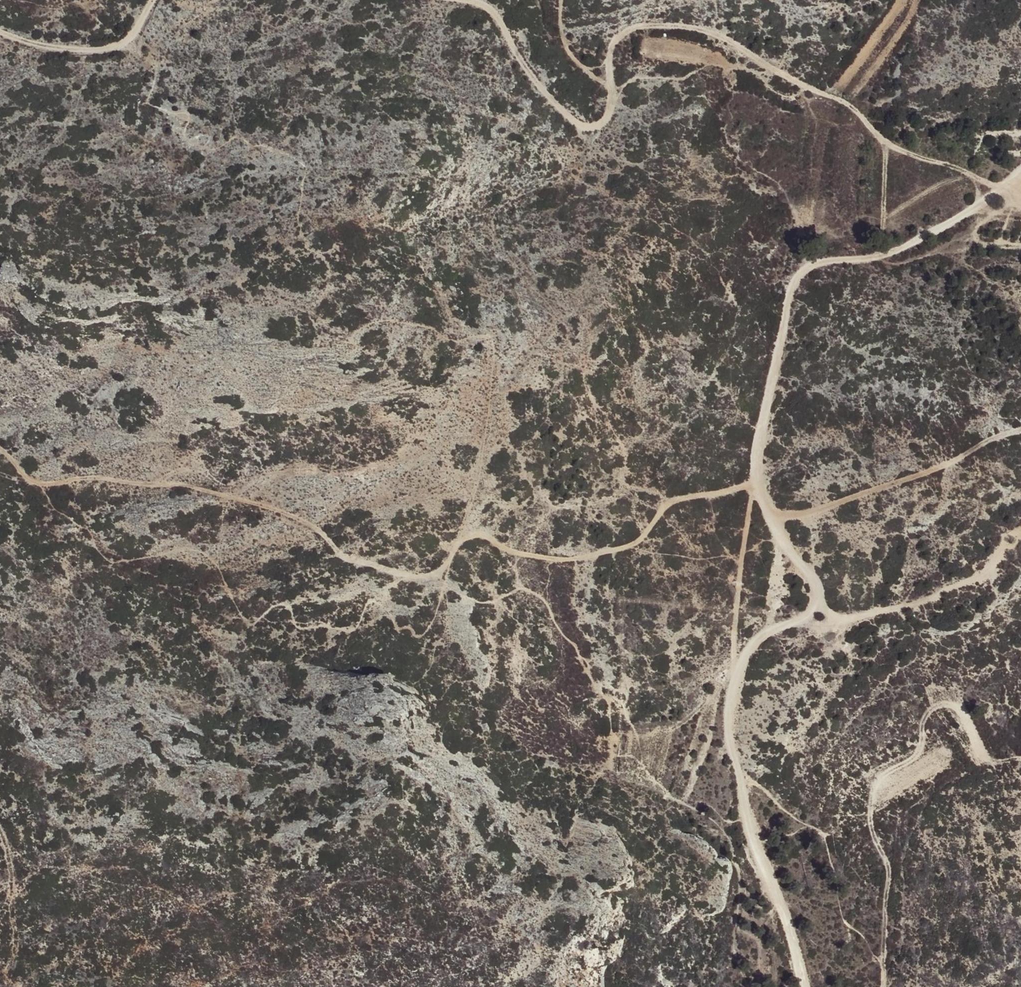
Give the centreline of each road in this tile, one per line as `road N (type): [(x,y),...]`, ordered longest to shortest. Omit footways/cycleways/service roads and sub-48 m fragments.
road 1 (track): [(1020,171),(903,248),(869,261),(807,266),(792,281),(758,453),(759,489),(790,550),(816,577),(813,604),(749,647),(730,748),(803,986)]
road 2 (track): [(875,134),(838,98),(733,40),(662,23),(619,35),(610,54),(614,107),(607,121),(580,128),(544,89),(495,12),(472,0)]
road 3 (track): [(153,0),(117,44),(51,45),(0,30)]
road 4 (track): [(875,134),(913,157),(1000,188)]

